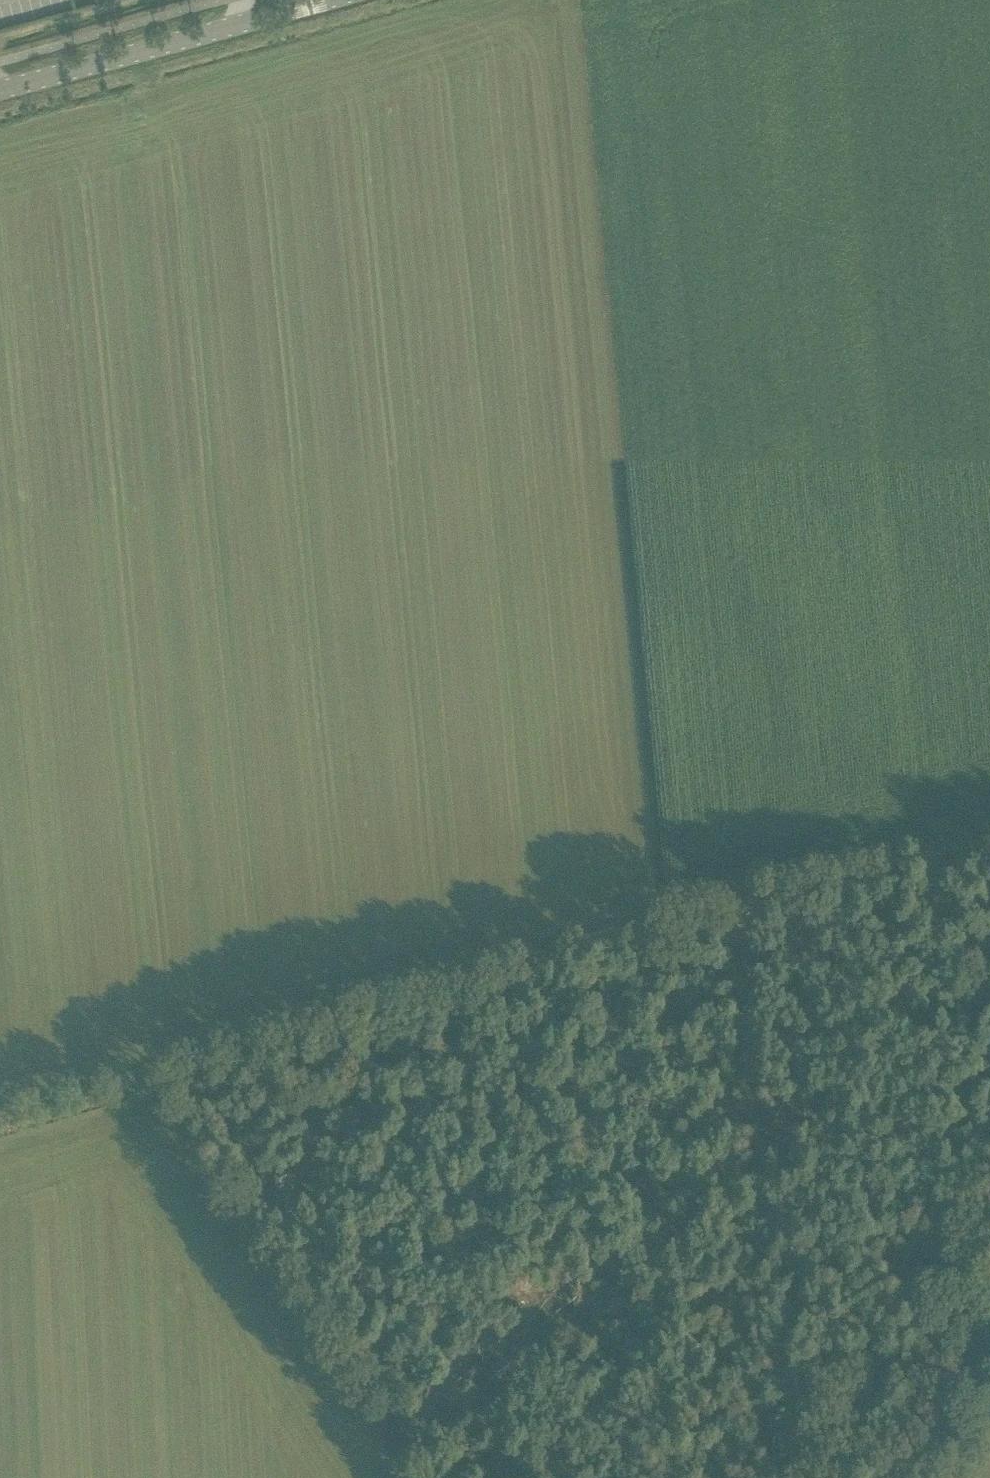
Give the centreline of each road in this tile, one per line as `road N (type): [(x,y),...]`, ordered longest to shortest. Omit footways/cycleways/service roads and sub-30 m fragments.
road 1 (unclassified): [(0,89),(321,0)]

